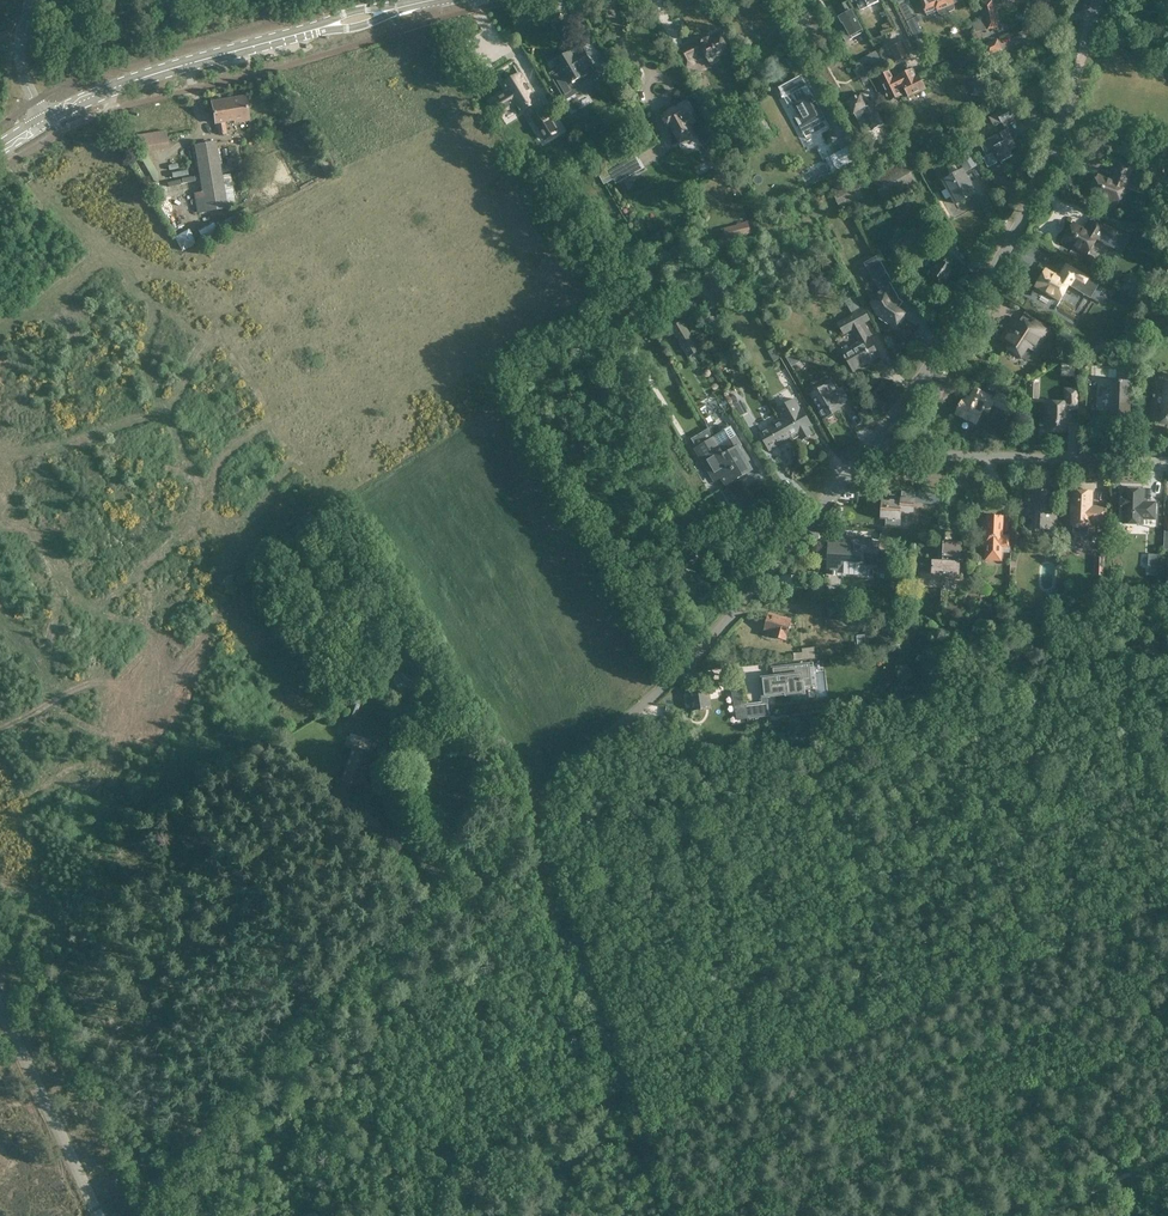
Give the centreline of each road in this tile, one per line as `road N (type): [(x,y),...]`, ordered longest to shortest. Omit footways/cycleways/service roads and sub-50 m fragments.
road 1 (unclassified): [(135,1215),(269,1052),(352,966),(625,722)]
road 2 (residential): [(869,449),(1027,214),(1067,118),(1098,0)]
road 3 (residential): [(625,722),(774,569),(869,449)]
road 4 (residential): [(1167,460),(869,449)]
road 5 (secondary): [(46,118),(119,85),(322,27)]
road 6 (track): [(0,326),(47,304),(100,256),(99,237),(26,182),(8,143)]
road 7 (unclassified): [(98,1215),(0,1005)]
road 8 (unclassified): [(46,118),(20,51),(29,0)]

